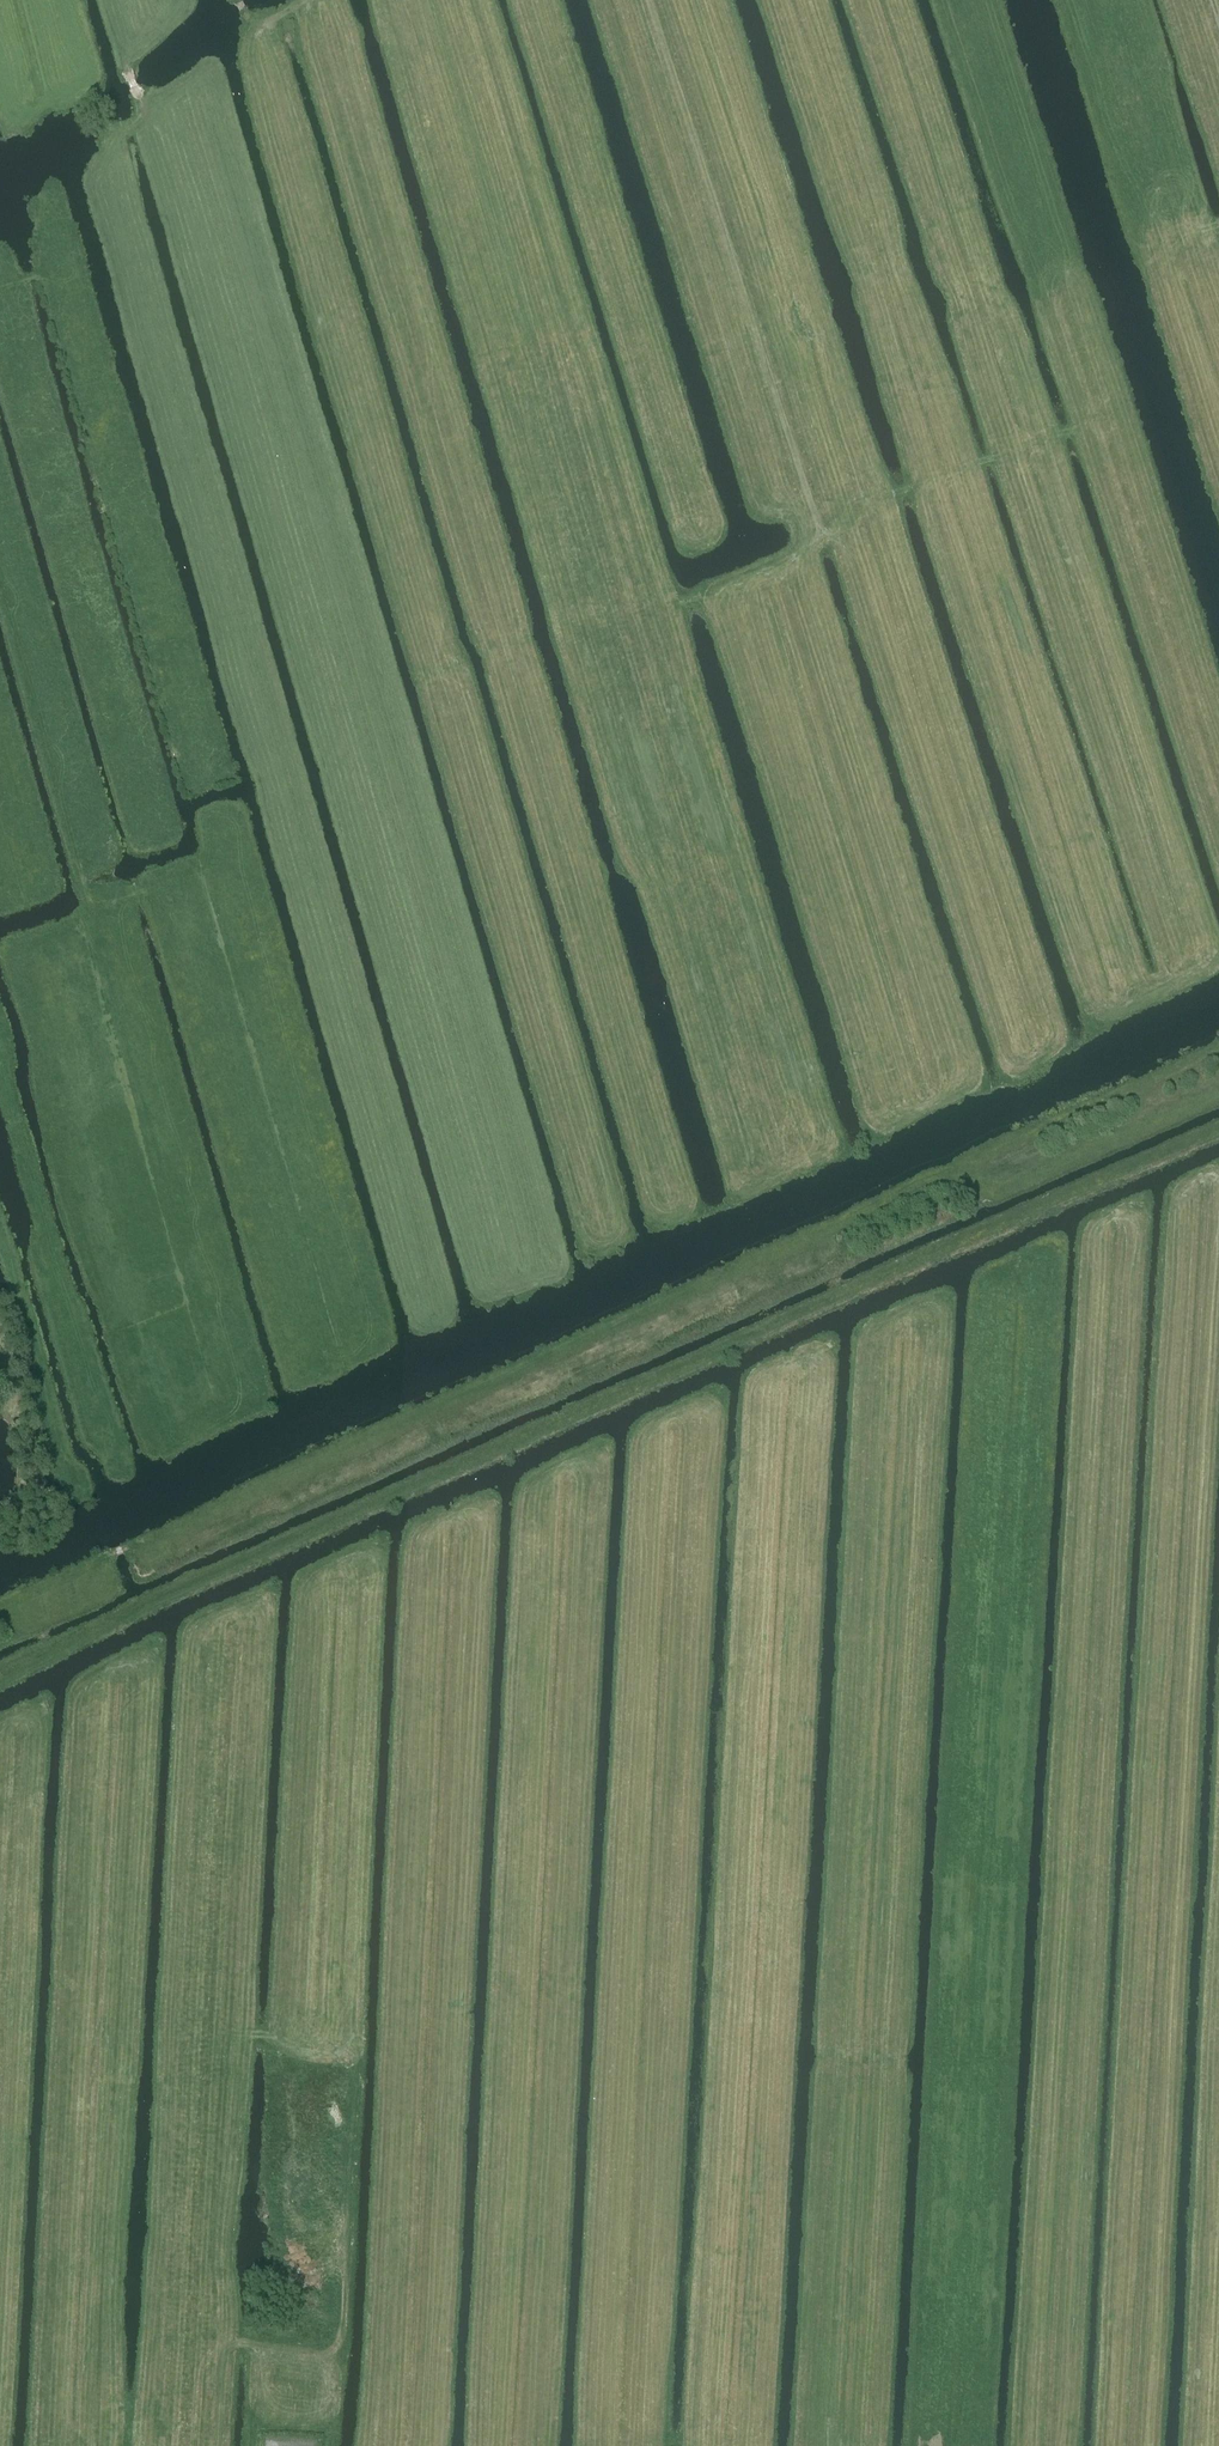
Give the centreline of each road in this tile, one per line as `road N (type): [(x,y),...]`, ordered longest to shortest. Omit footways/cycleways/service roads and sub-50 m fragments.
road 1 (track): [(0,1677),(1218,1138)]
road 2 (track): [(817,513),(647,0)]

